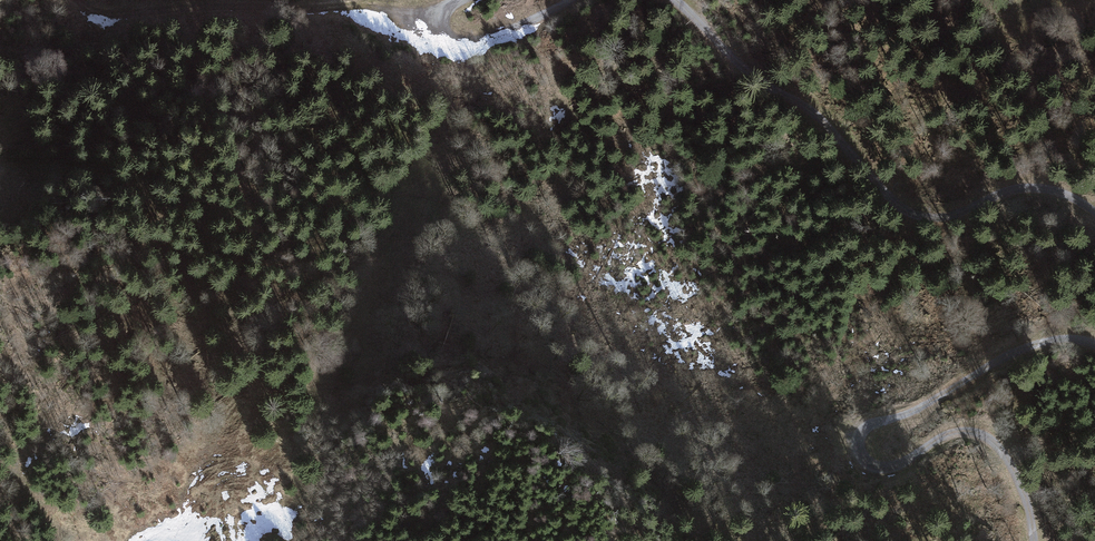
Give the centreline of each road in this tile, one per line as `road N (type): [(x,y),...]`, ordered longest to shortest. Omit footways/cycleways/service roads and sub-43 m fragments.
road 1 (track): [(1094,344),(1035,344),(859,434),(861,458),(890,469),(954,433),(984,437),(1013,471),(1034,540)]
road 2 (track): [(675,0),(758,83),(803,103),(829,127),(910,217),(937,220),(1033,188),(1054,190),(1094,217)]
road 3 (track): [(442,14),(103,15),(73,0)]
road 4 (track): [(462,0),(440,25),(469,43),(573,0)]

